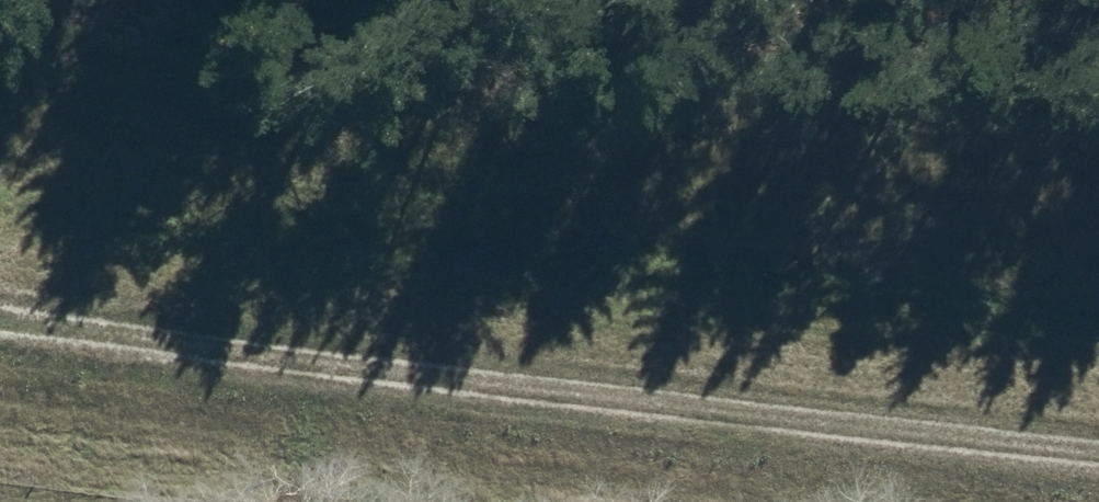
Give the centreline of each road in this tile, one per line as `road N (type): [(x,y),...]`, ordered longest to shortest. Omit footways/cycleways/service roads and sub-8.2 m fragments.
road 1 (track): [(1098,188),(0,17)]
road 2 (track): [(0,250),(1098,410)]

